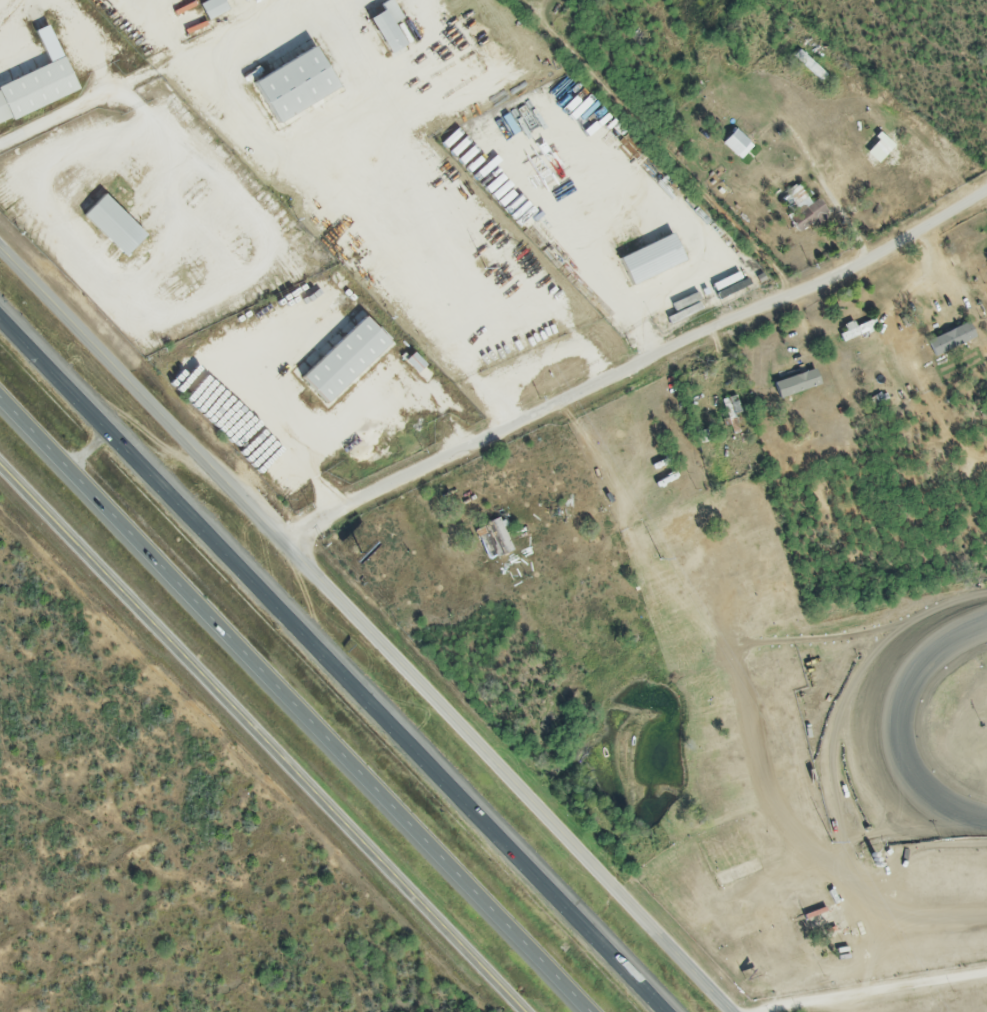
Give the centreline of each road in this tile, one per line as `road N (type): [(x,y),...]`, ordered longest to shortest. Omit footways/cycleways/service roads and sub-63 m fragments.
road 1 (tertiary): [(730,1011),(0,236)]
road 2 (motorway): [(666,1011),(0,313)]
road 3 (motorway): [(0,395),(591,1011)]
road 4 (residential): [(289,537),(784,301),(986,188)]
road 5 (tertiary): [(515,1011),(0,473)]
road 6 (track): [(866,257),(788,128)]

